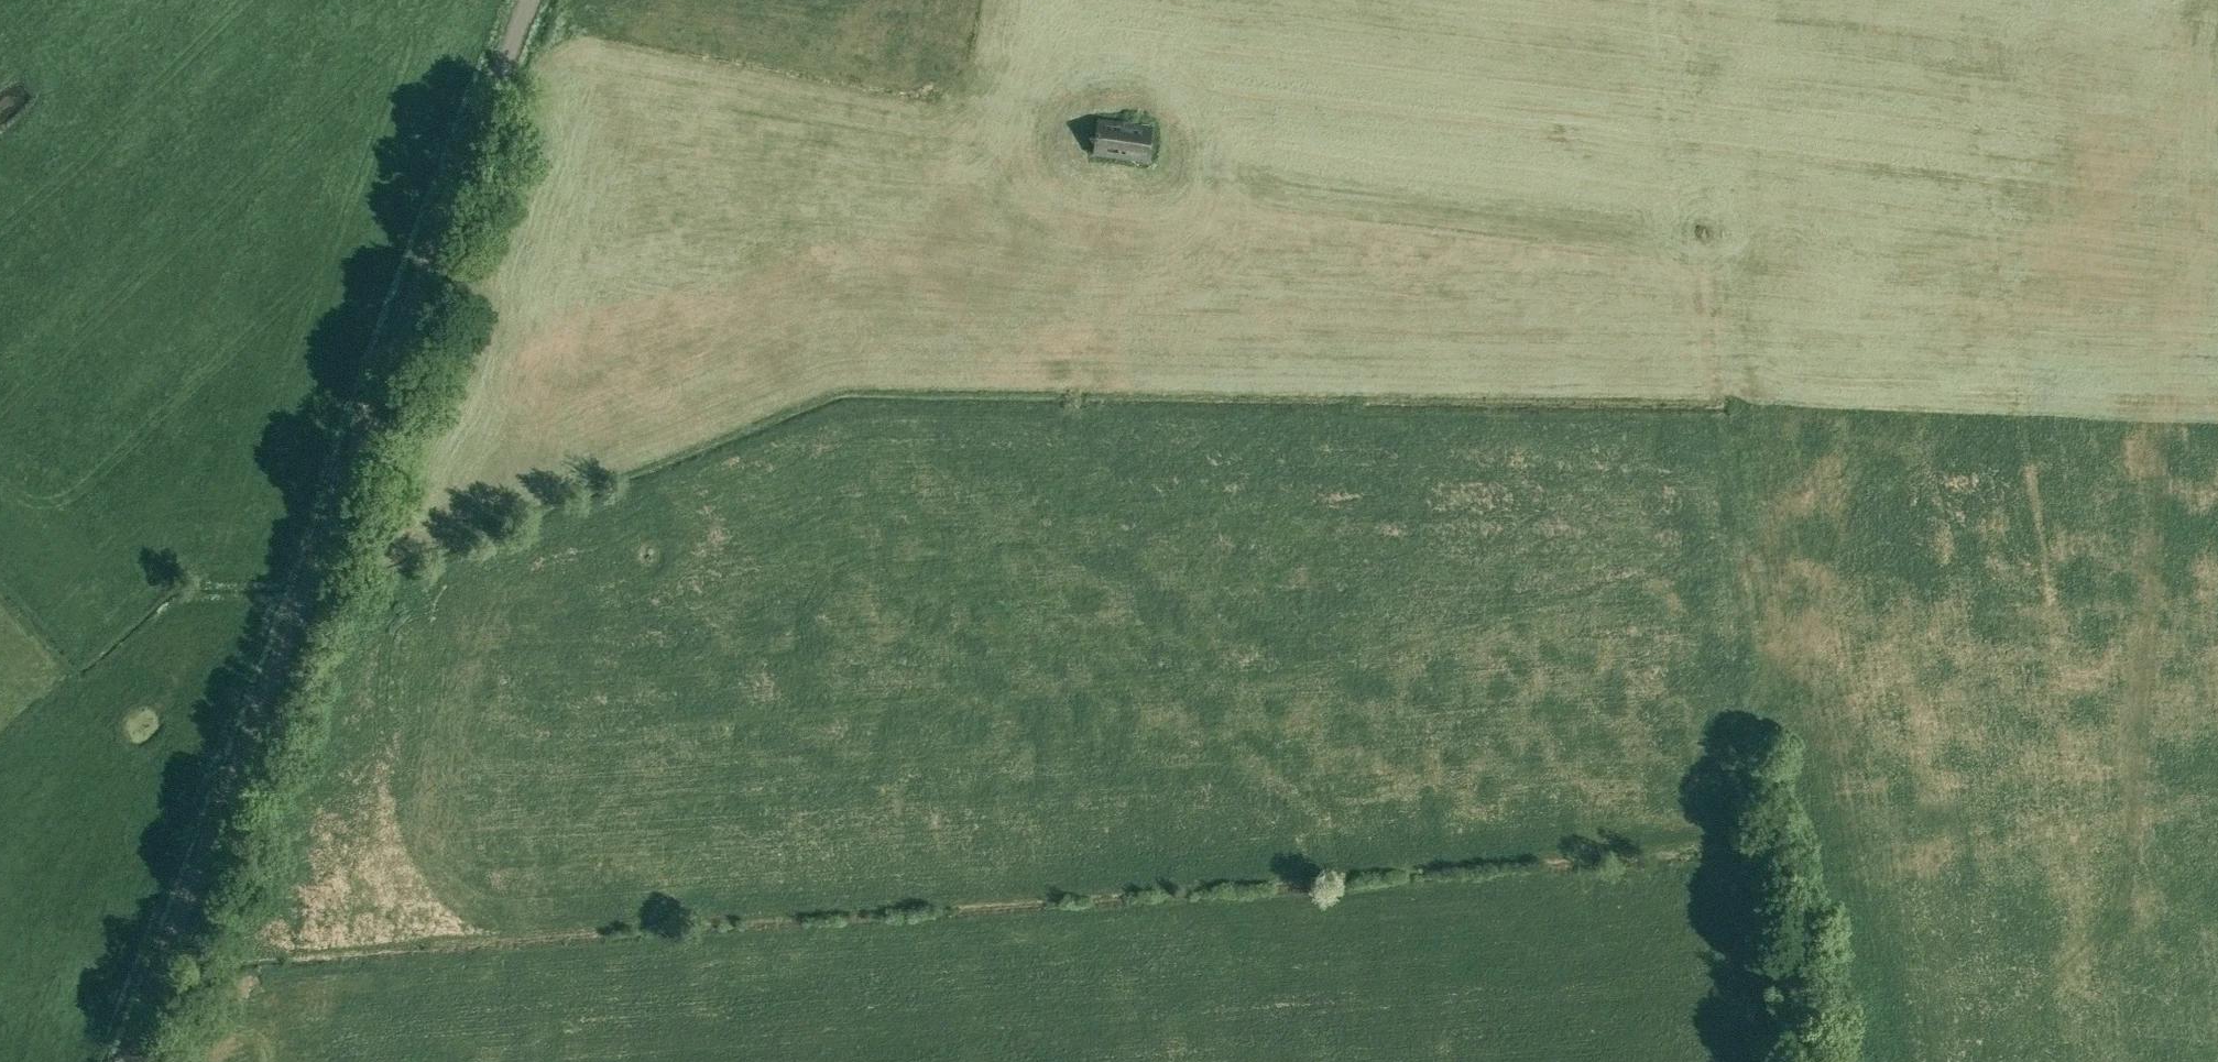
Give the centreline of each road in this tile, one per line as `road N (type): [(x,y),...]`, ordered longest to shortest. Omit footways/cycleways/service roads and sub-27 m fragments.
road 1 (unclassified): [(127,1061),(530,0)]

